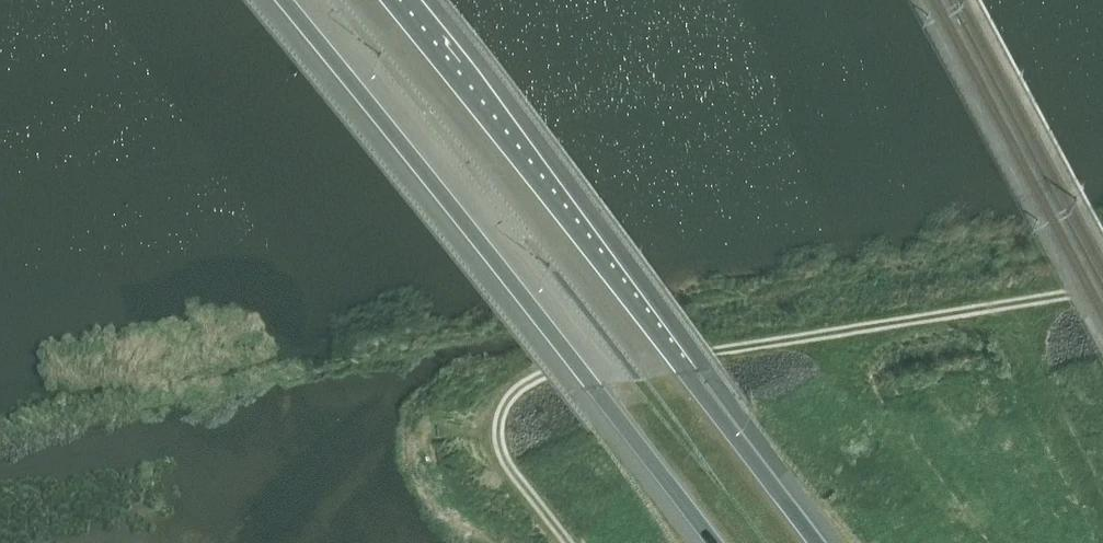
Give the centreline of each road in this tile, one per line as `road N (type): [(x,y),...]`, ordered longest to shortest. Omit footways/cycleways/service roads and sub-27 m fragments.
road 1 (trunk): [(283,0),(437,183),(714,542)]
road 2 (trunk): [(816,542),(392,0)]

